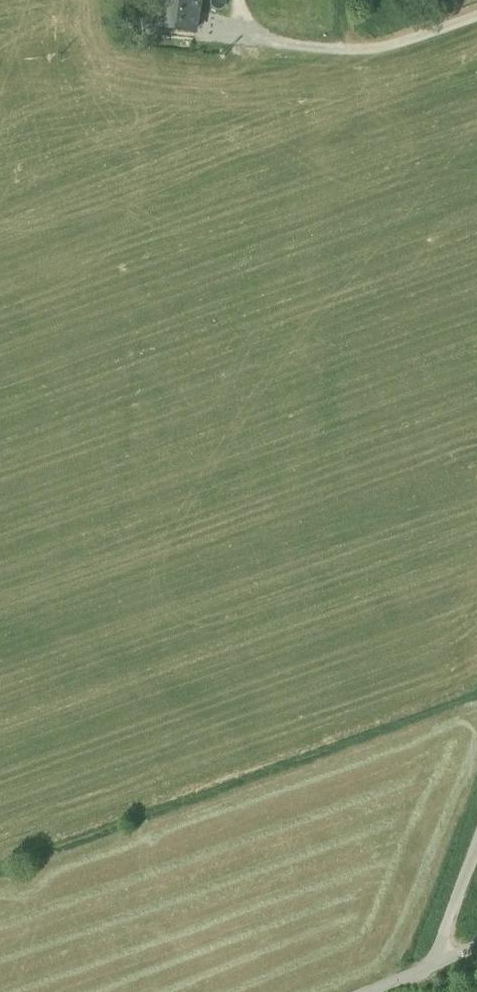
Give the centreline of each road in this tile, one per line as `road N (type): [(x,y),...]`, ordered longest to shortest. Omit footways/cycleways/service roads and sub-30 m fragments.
road 1 (unclassified): [(476,847),(431,969)]

